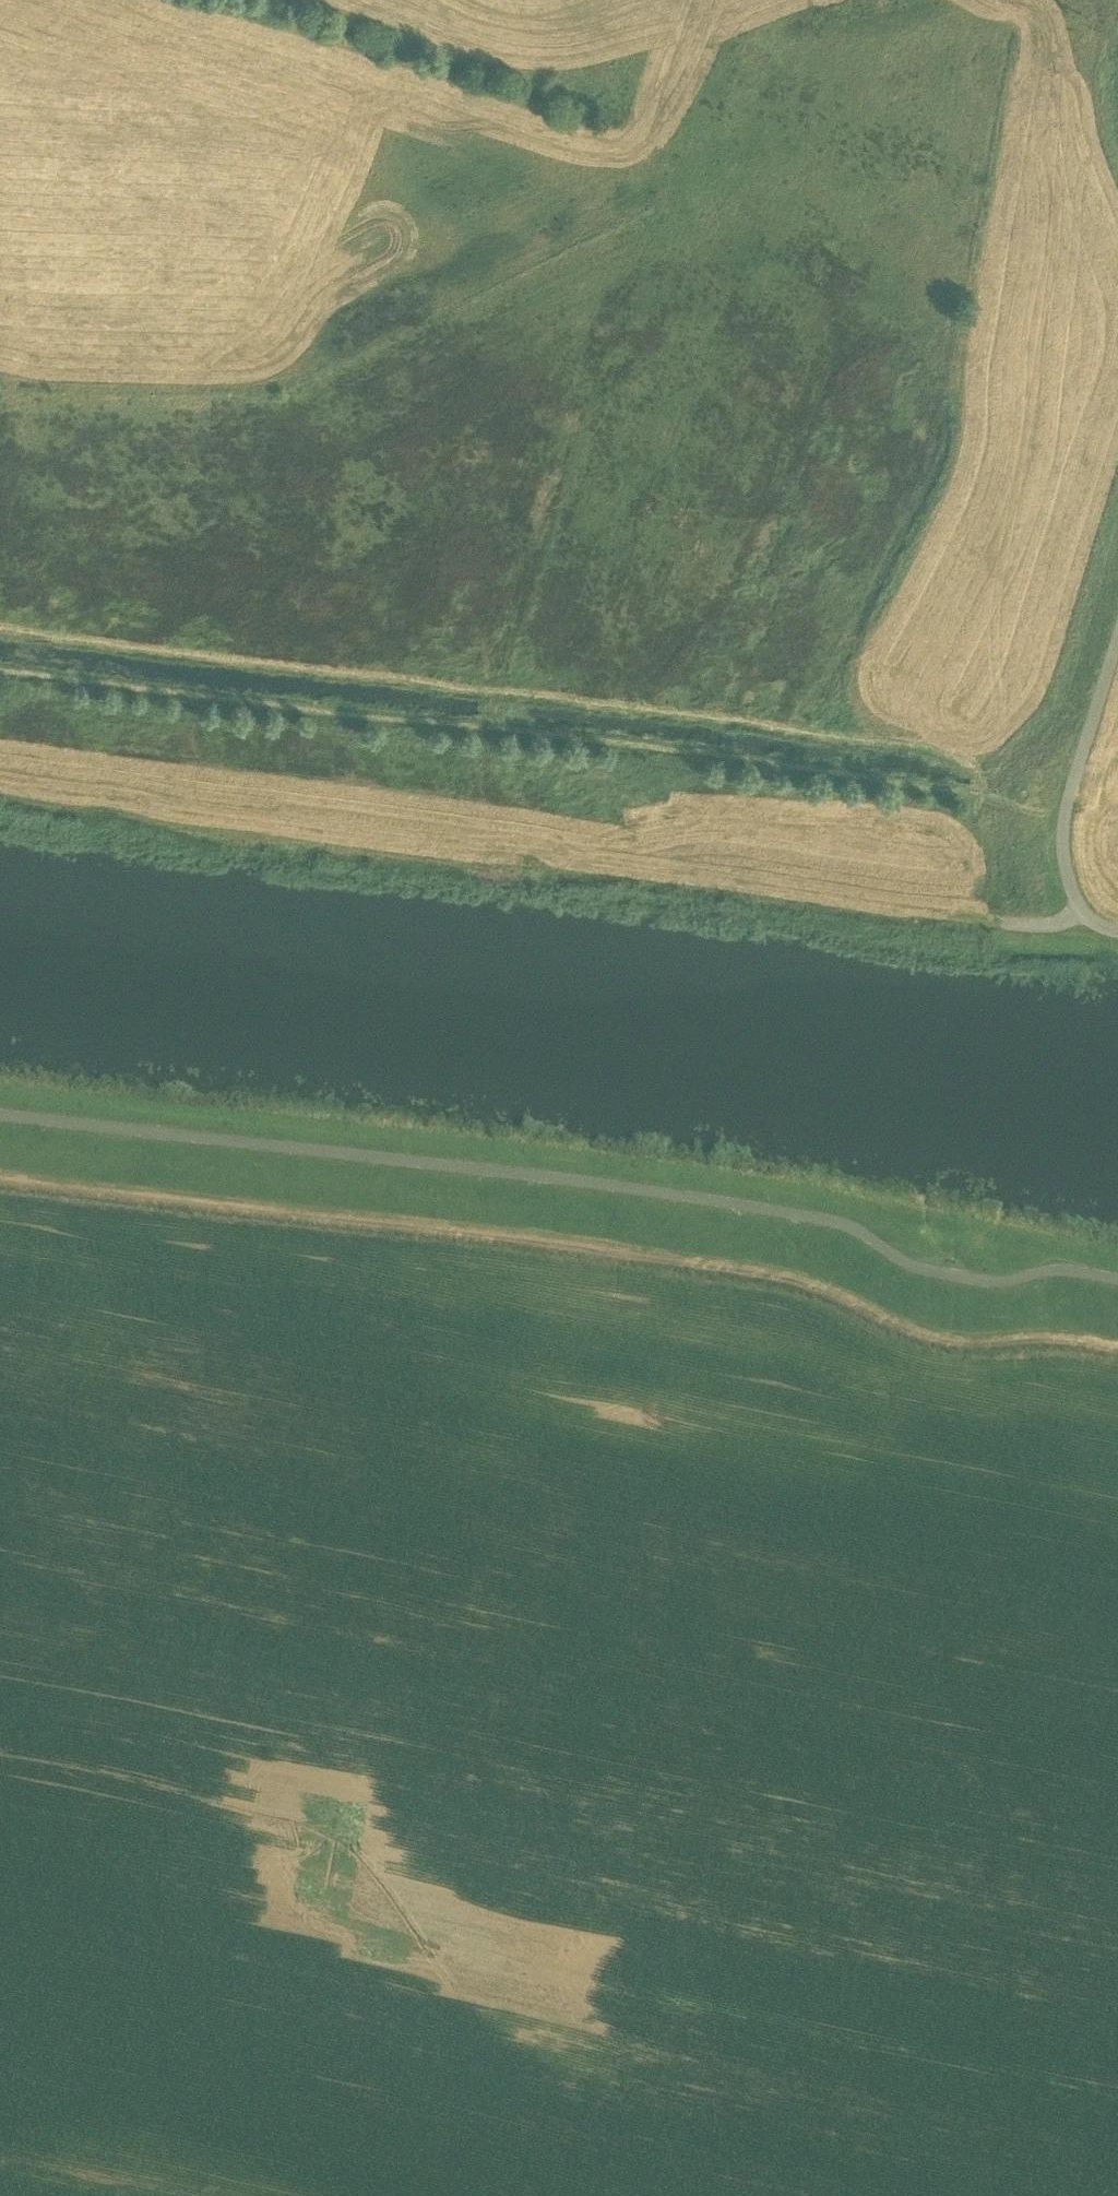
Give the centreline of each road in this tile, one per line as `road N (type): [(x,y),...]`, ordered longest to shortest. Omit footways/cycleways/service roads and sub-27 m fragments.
road 1 (track): [(1117,639),(1074,782),(1064,852),(1089,919),(1117,926)]

